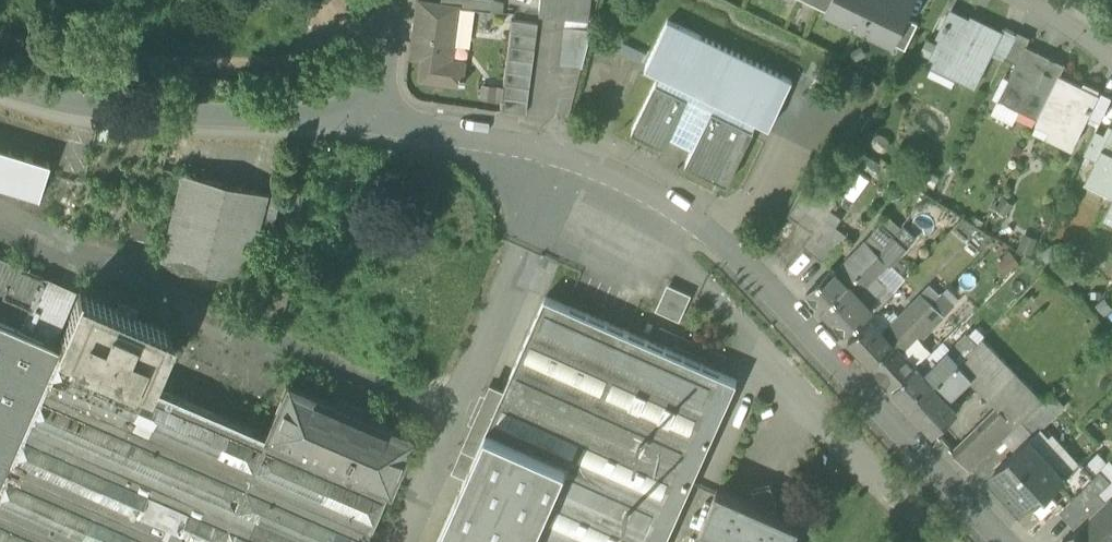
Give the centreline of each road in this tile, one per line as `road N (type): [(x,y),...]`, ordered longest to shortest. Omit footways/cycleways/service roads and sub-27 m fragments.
road 1 (residential): [(377,123),(529,145),(671,199),(731,248),(1000,541)]
road 2 (unclassified): [(0,84),(78,105),(377,123)]
road 3 (unclassified): [(391,0),(377,123)]

